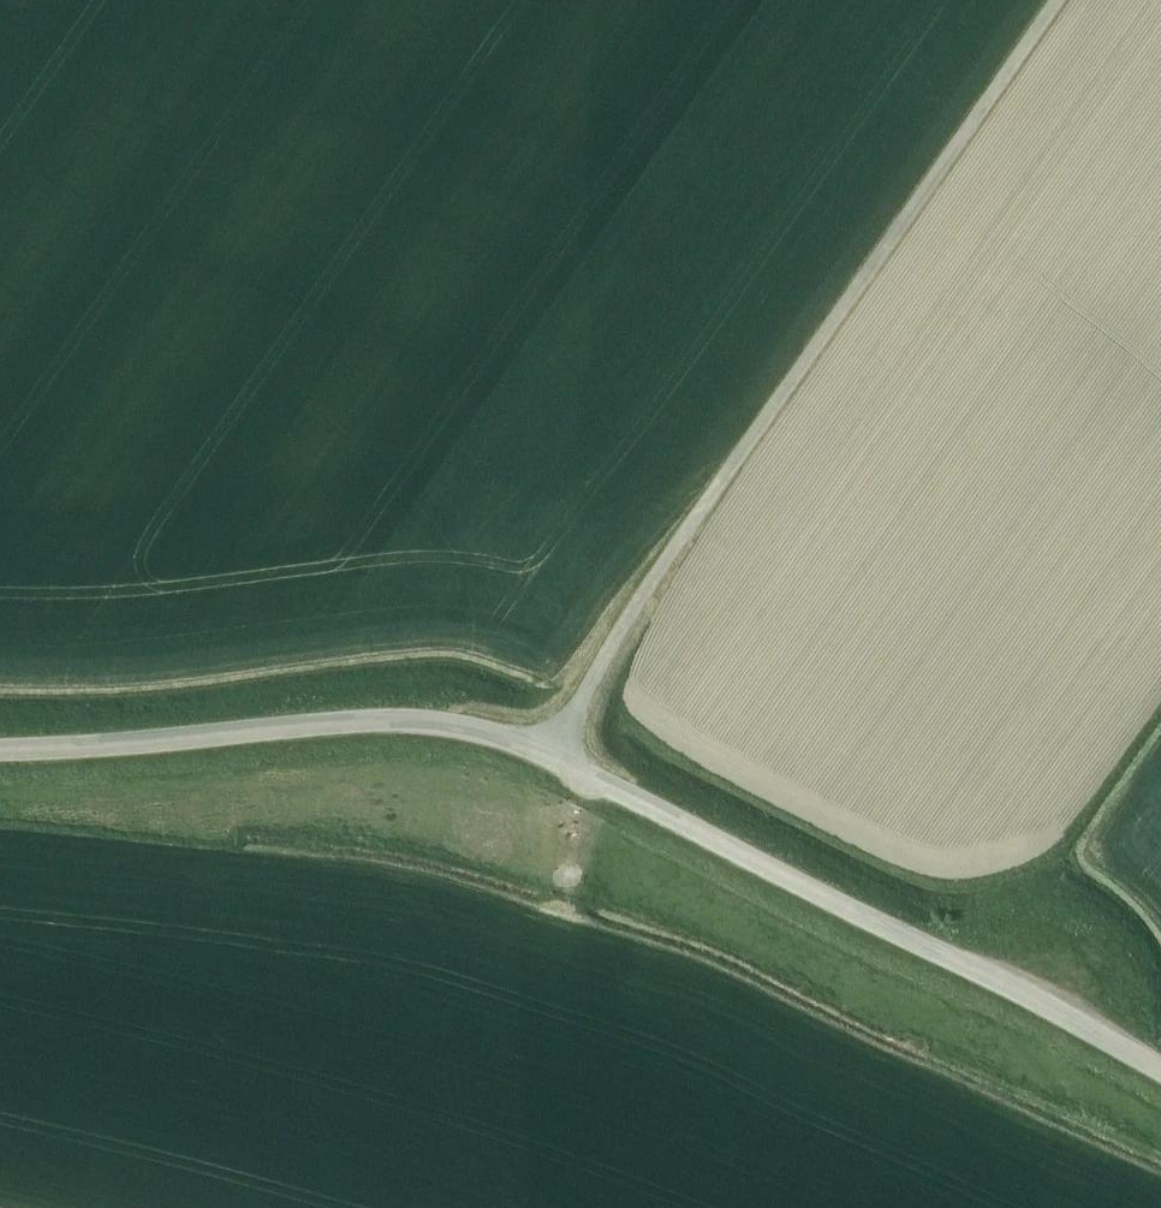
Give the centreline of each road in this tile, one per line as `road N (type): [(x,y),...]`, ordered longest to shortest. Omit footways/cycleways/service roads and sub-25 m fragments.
road 1 (tertiary): [(1160,1069),(1039,999),(496,733),(398,721),(0,749)]

